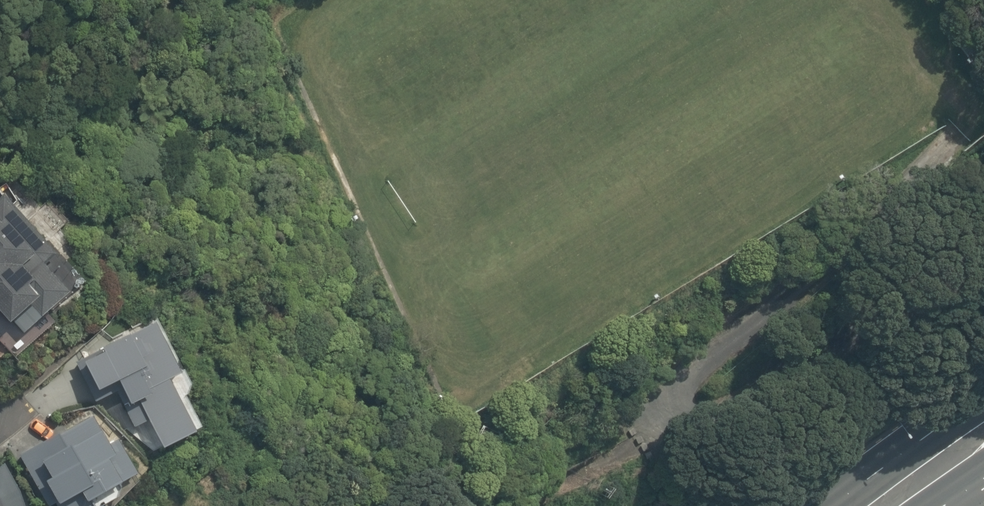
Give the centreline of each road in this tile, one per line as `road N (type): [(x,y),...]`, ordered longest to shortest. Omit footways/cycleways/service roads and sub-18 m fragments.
road 1 (residential): [(983,254),(718,417),(663,421),(666,388),(927,169),(957,134)]

